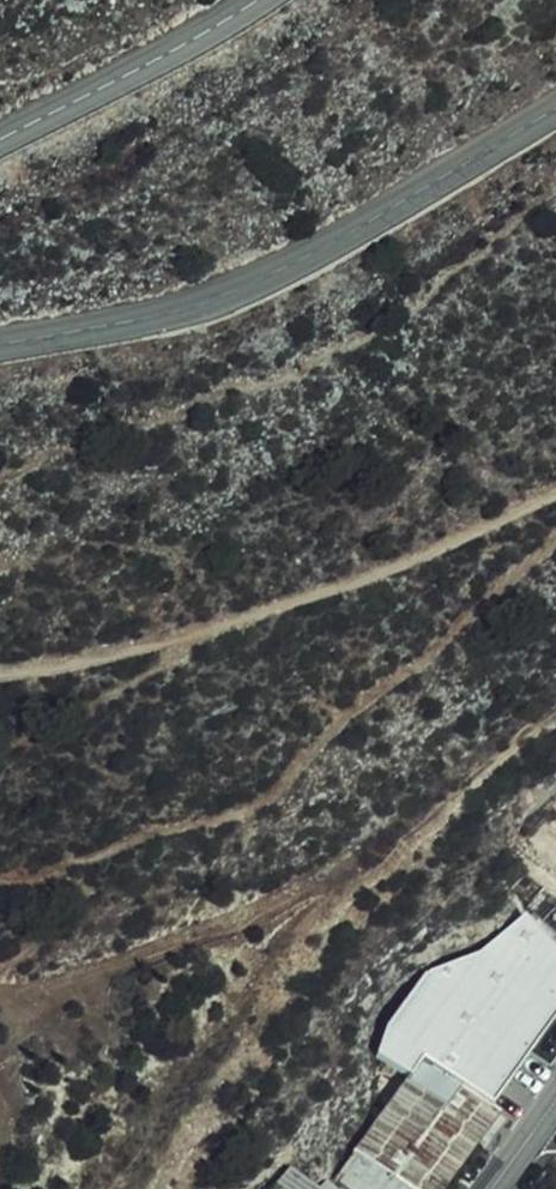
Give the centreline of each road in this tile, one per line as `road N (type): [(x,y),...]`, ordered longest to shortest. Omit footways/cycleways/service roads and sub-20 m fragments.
road 1 (tertiary): [(555,108),(237,288),(140,321),(0,343)]
road 2 (tertiary): [(0,139),(252,0)]

